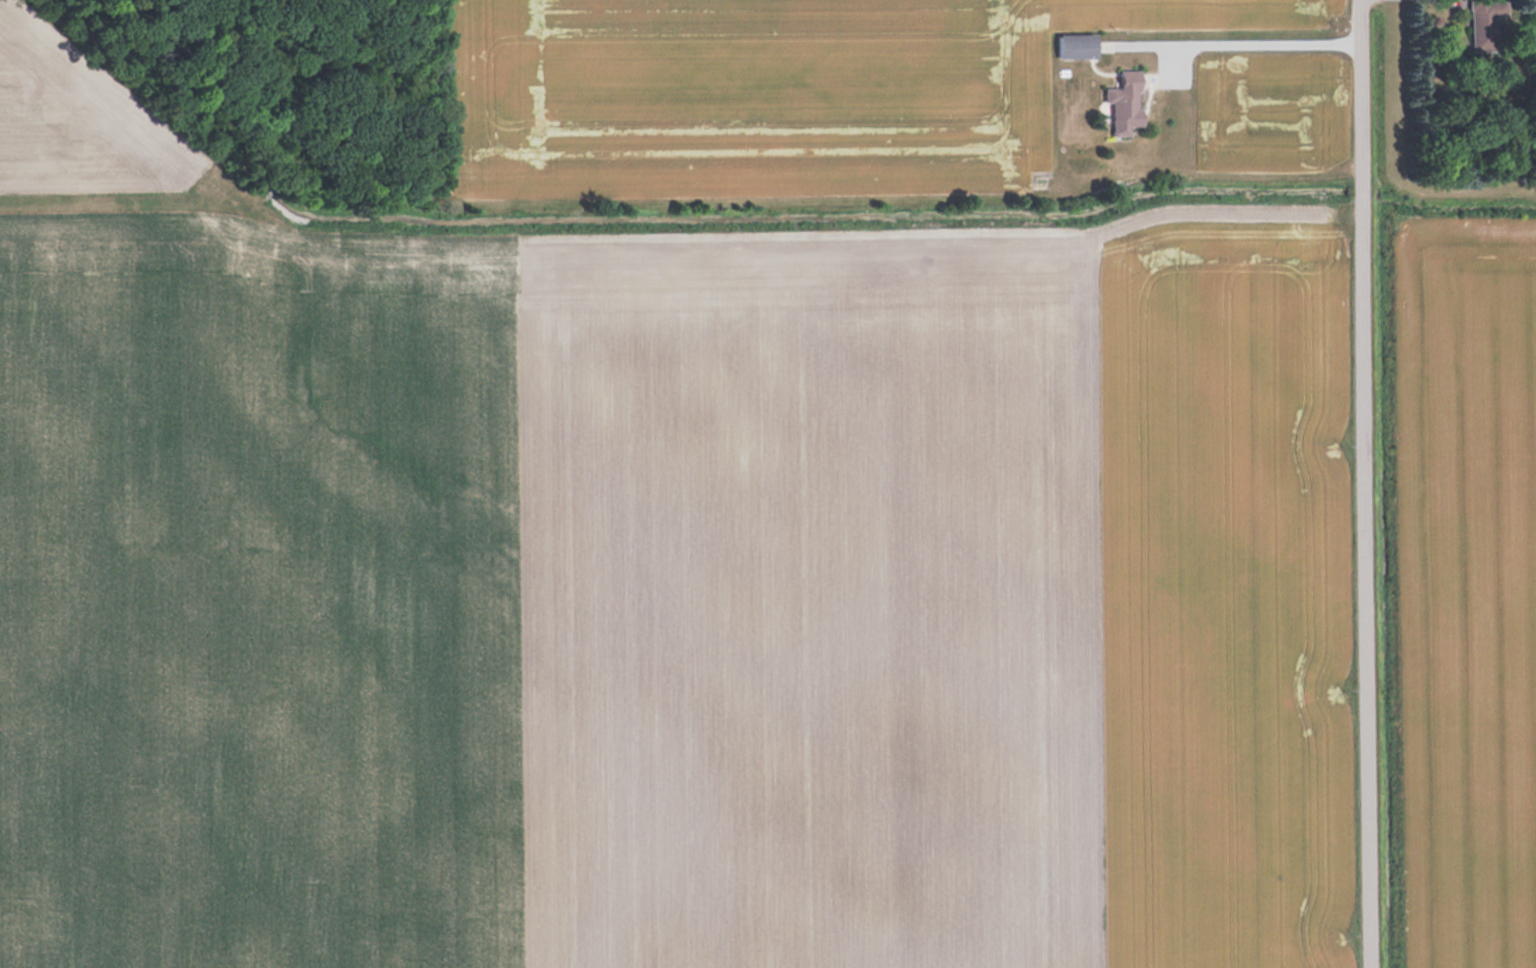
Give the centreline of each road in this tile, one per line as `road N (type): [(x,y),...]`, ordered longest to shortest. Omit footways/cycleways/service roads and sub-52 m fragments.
road 1 (residential): [(1374,967),(1361,0)]

